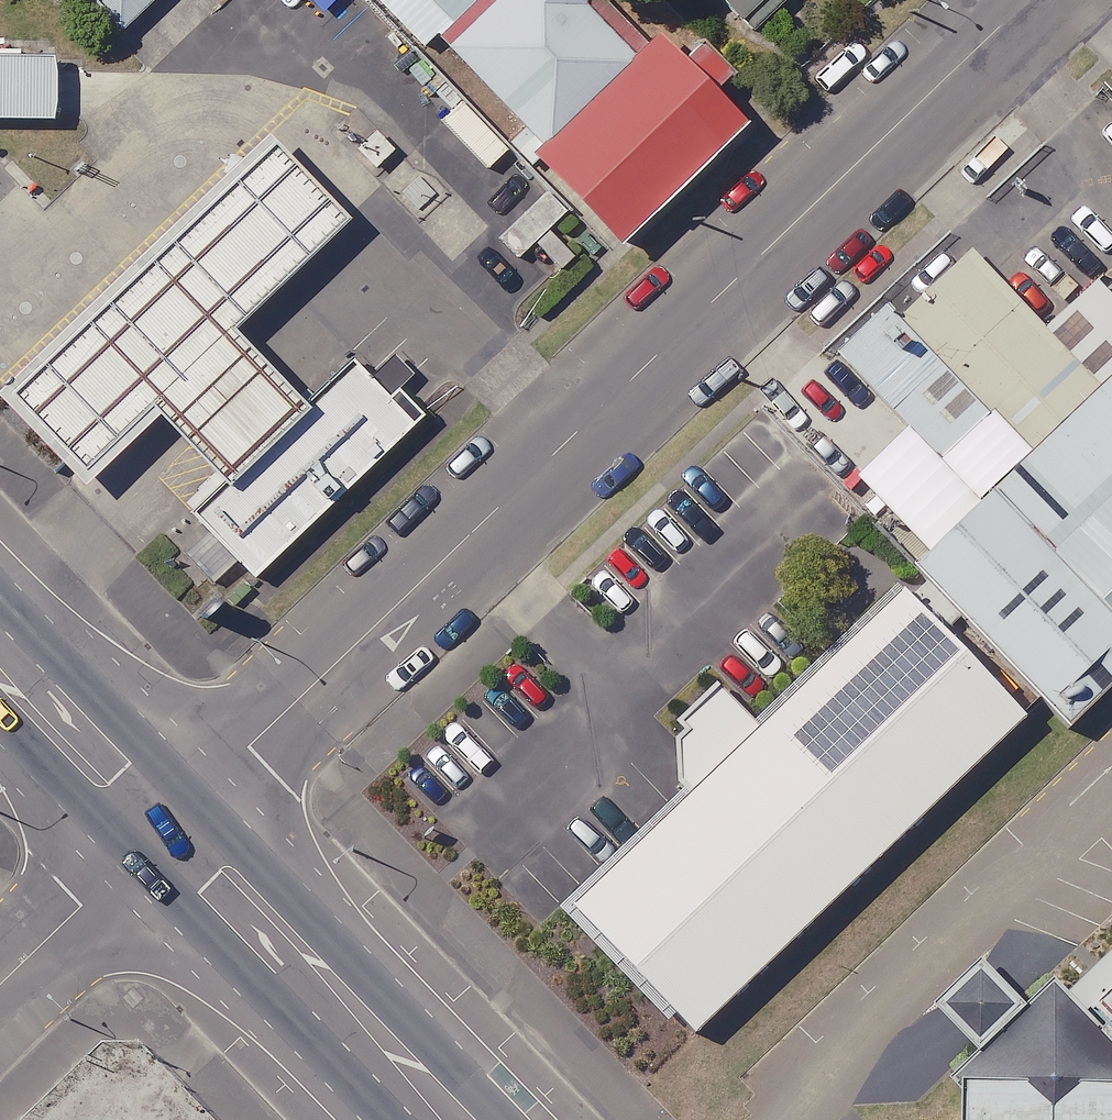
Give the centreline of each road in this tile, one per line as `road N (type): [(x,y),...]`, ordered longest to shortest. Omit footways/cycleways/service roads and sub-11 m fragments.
road 1 (unclassified): [(1030,0),(163,825)]
road 2 (secondary): [(456,1119),(224,865),(163,825)]
road 3 (unclassified): [(0,981),(163,825)]
road 4 (secondary): [(163,825),(101,782),(0,671)]

